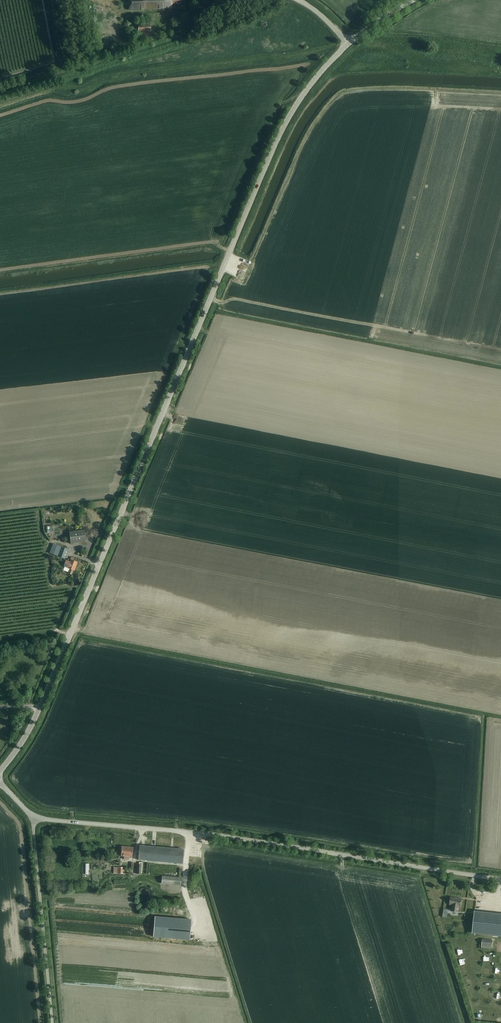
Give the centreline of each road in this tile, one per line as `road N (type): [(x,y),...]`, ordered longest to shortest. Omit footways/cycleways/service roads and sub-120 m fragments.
road 1 (tertiary): [(0,772),(41,708),(289,118),(349,44)]
road 2 (unclassified): [(500,879),(32,817)]
road 3 (unclassified): [(53,1022),(32,817)]

